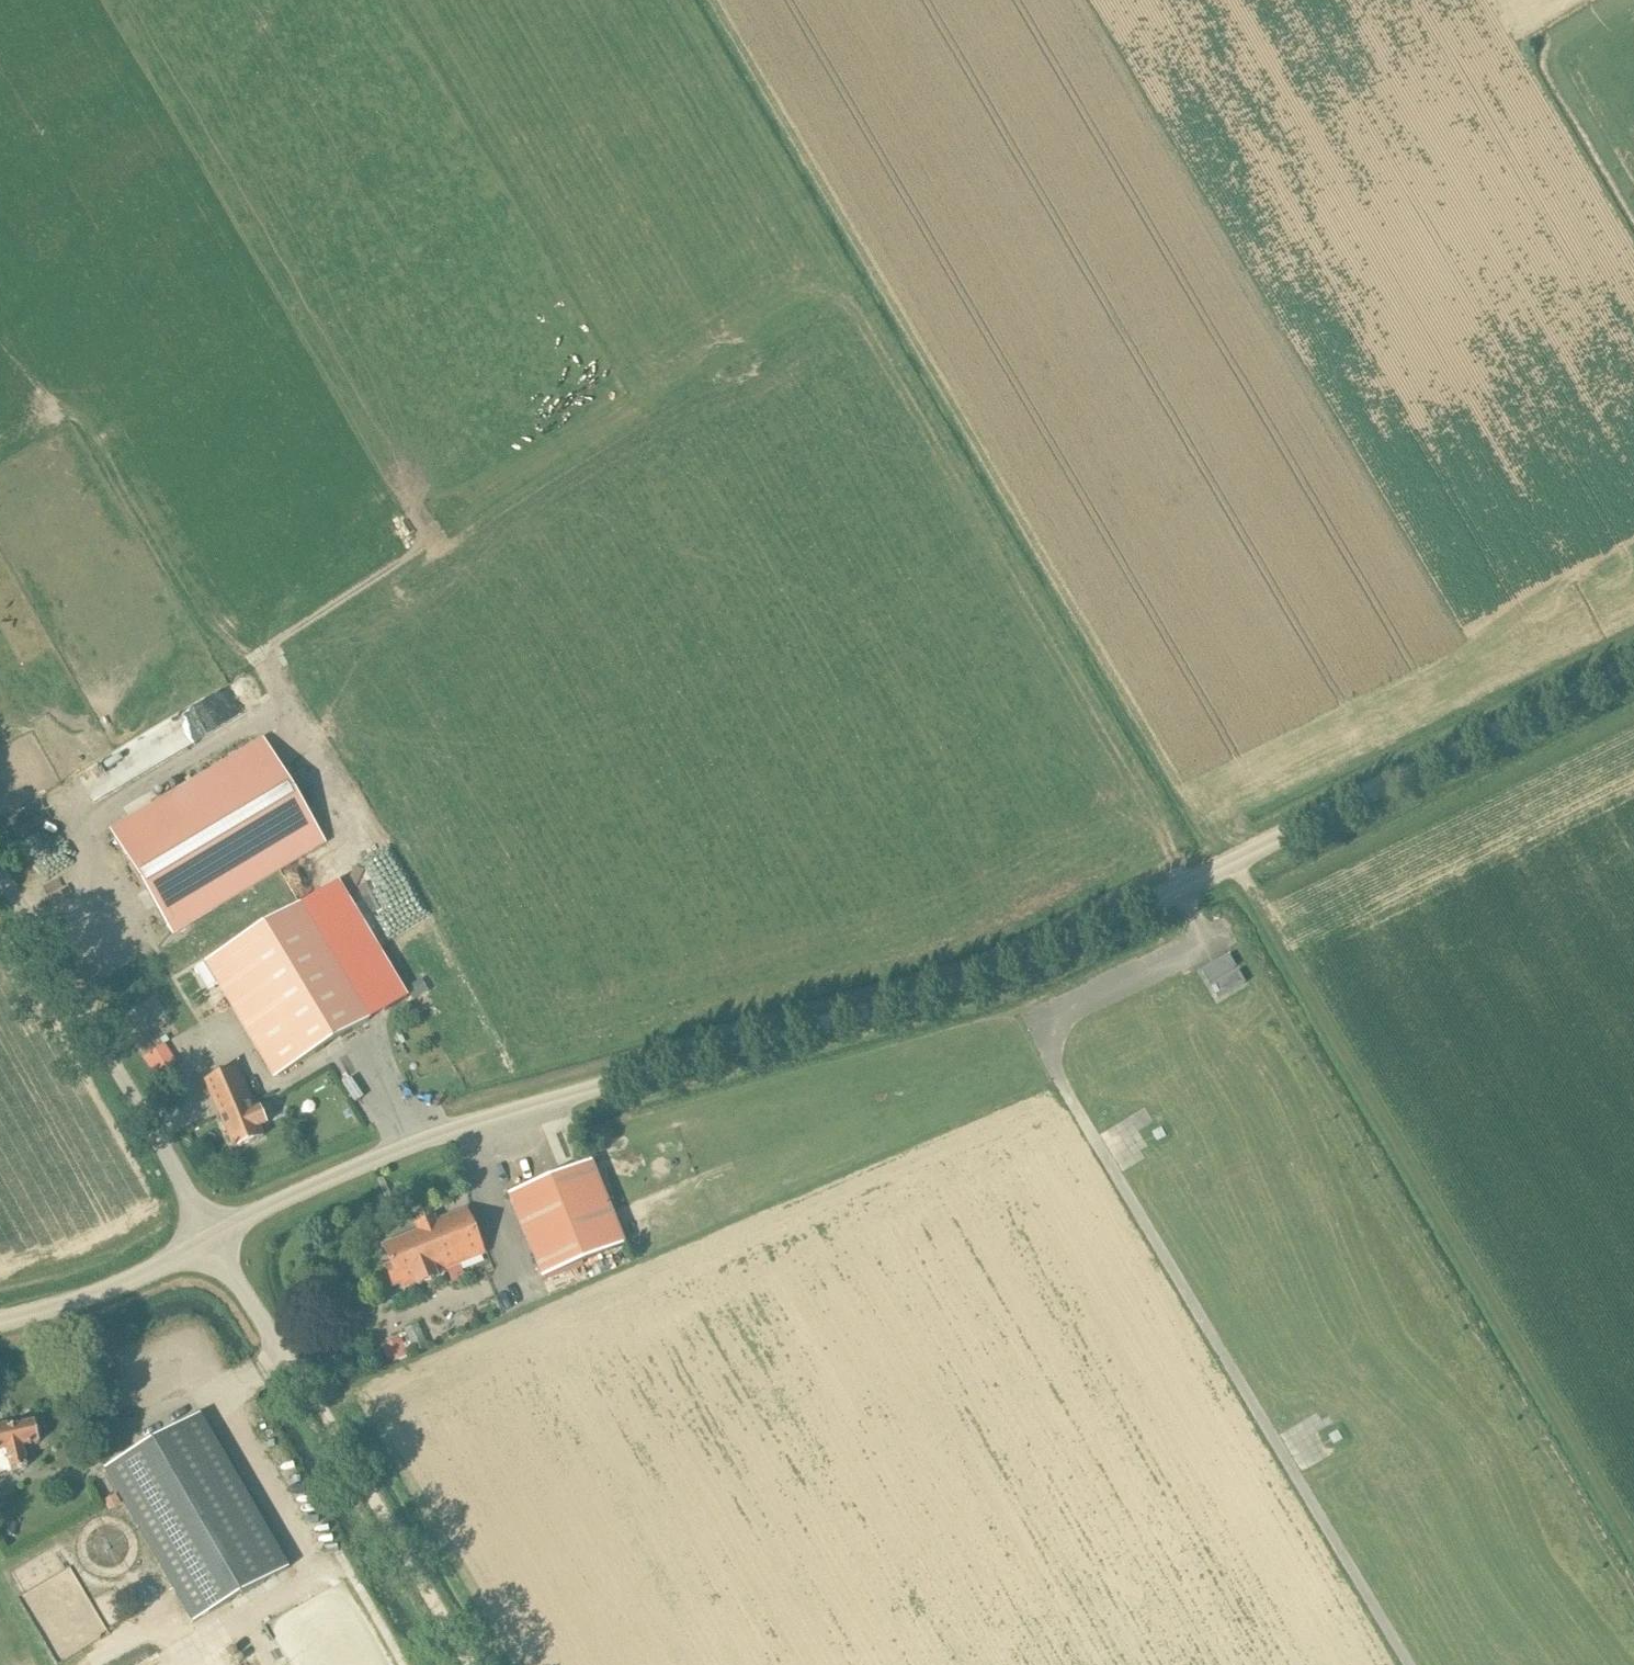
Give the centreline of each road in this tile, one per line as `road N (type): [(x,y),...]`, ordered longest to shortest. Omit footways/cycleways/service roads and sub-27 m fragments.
road 1 (unclassified): [(210,1239),(447,1132),(1013,966),(1633,663)]
road 2 (track): [(478,1664),(325,1403),(210,1239)]
road 3 (residential): [(210,1239),(0,873)]
road 4 (unclassified): [(0,1321),(129,1279),(210,1239)]

